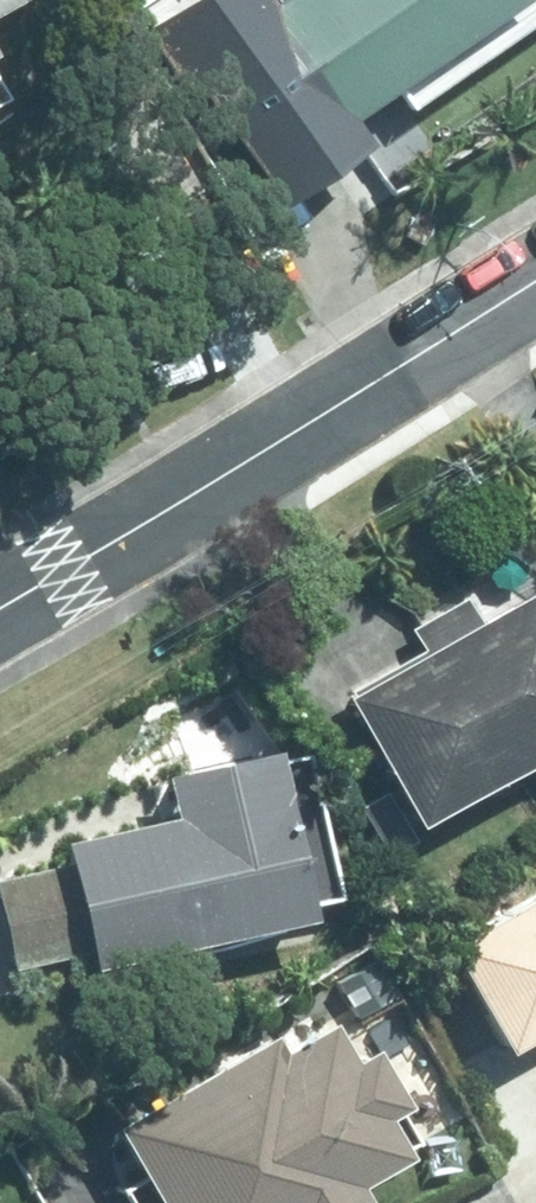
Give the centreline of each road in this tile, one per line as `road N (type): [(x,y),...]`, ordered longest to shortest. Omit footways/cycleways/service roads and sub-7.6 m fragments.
road 1 (residential): [(535,286),(0,610)]

